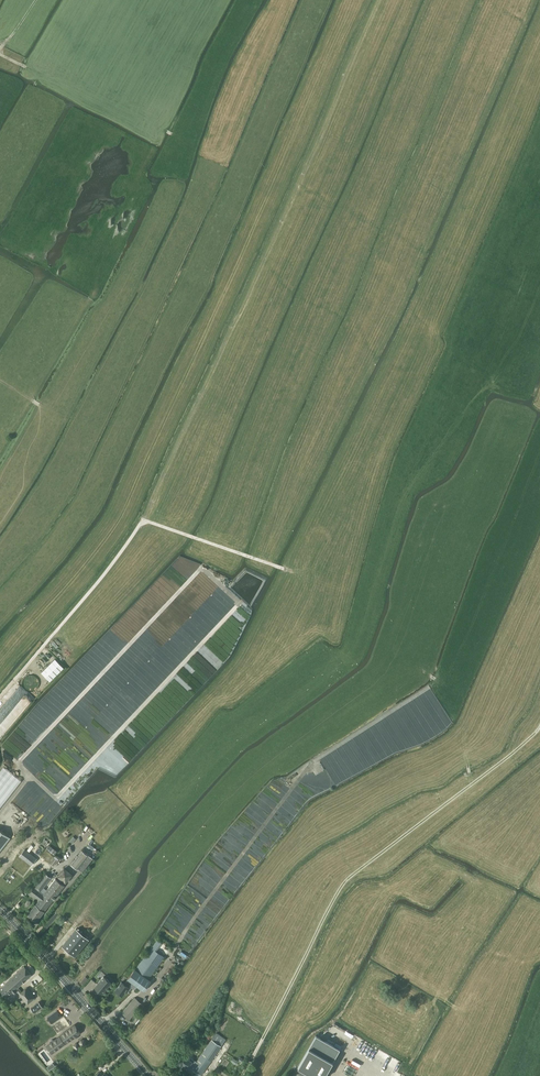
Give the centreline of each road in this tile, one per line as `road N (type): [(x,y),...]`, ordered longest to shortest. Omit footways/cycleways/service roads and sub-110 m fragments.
road 1 (track): [(263,1039),(343,885),(539,726)]
road 2 (track): [(282,568),(146,521),(0,699)]
road 3 (track): [(28,781),(57,799),(63,794),(239,603),(202,567)]
road 4 (track): [(19,764),(226,550)]
road 5 (tertiary): [(149,1075),(0,909)]

